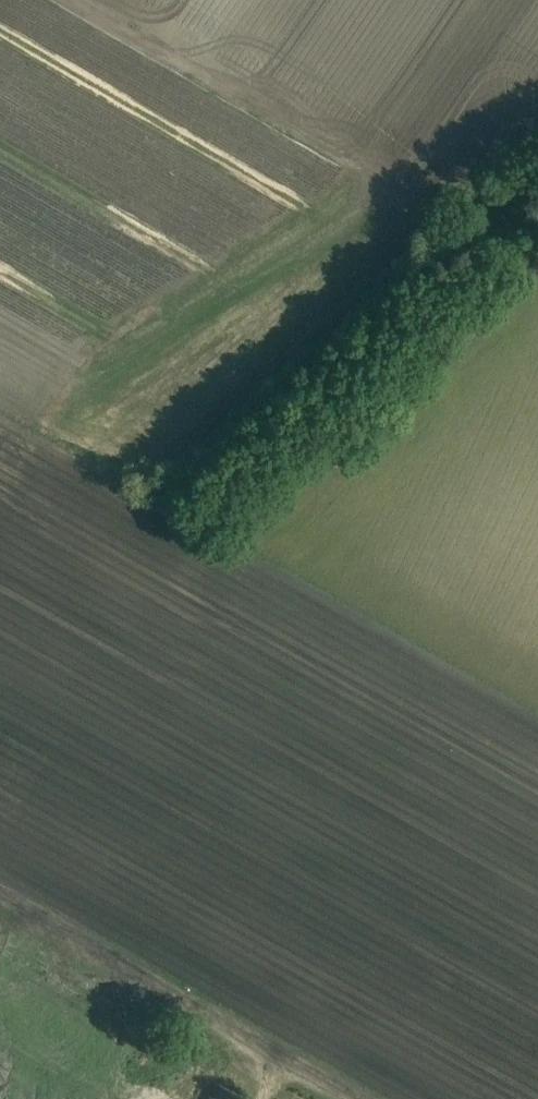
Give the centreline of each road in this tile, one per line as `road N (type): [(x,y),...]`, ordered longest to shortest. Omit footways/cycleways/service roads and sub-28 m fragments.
road 1 (track): [(0,896),(347,1098)]

